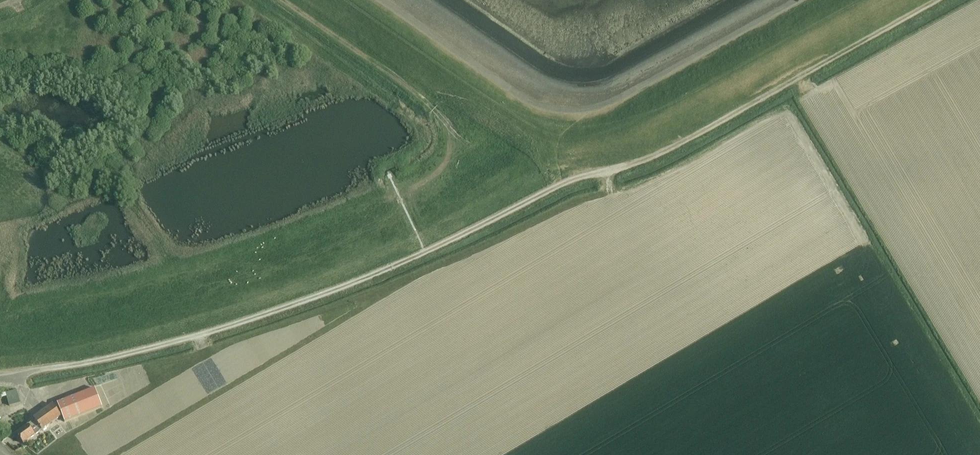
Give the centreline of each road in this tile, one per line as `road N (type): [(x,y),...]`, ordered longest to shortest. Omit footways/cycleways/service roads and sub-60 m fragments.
road 1 (track): [(940,0),(675,148),(624,167)]
road 2 (track): [(435,112),(283,0)]

